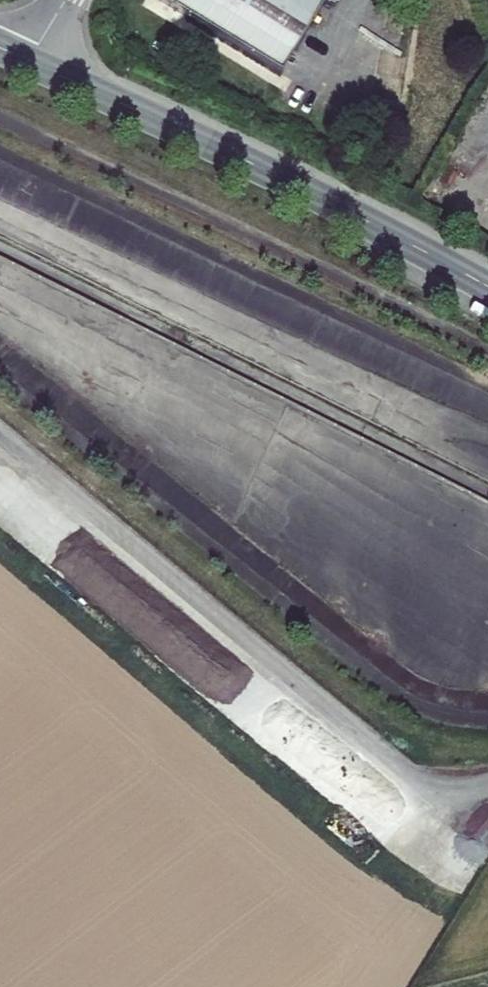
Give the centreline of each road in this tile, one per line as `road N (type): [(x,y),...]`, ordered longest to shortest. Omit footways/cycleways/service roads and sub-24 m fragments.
road 1 (tertiary): [(28,62),(343,208),(487,286)]

